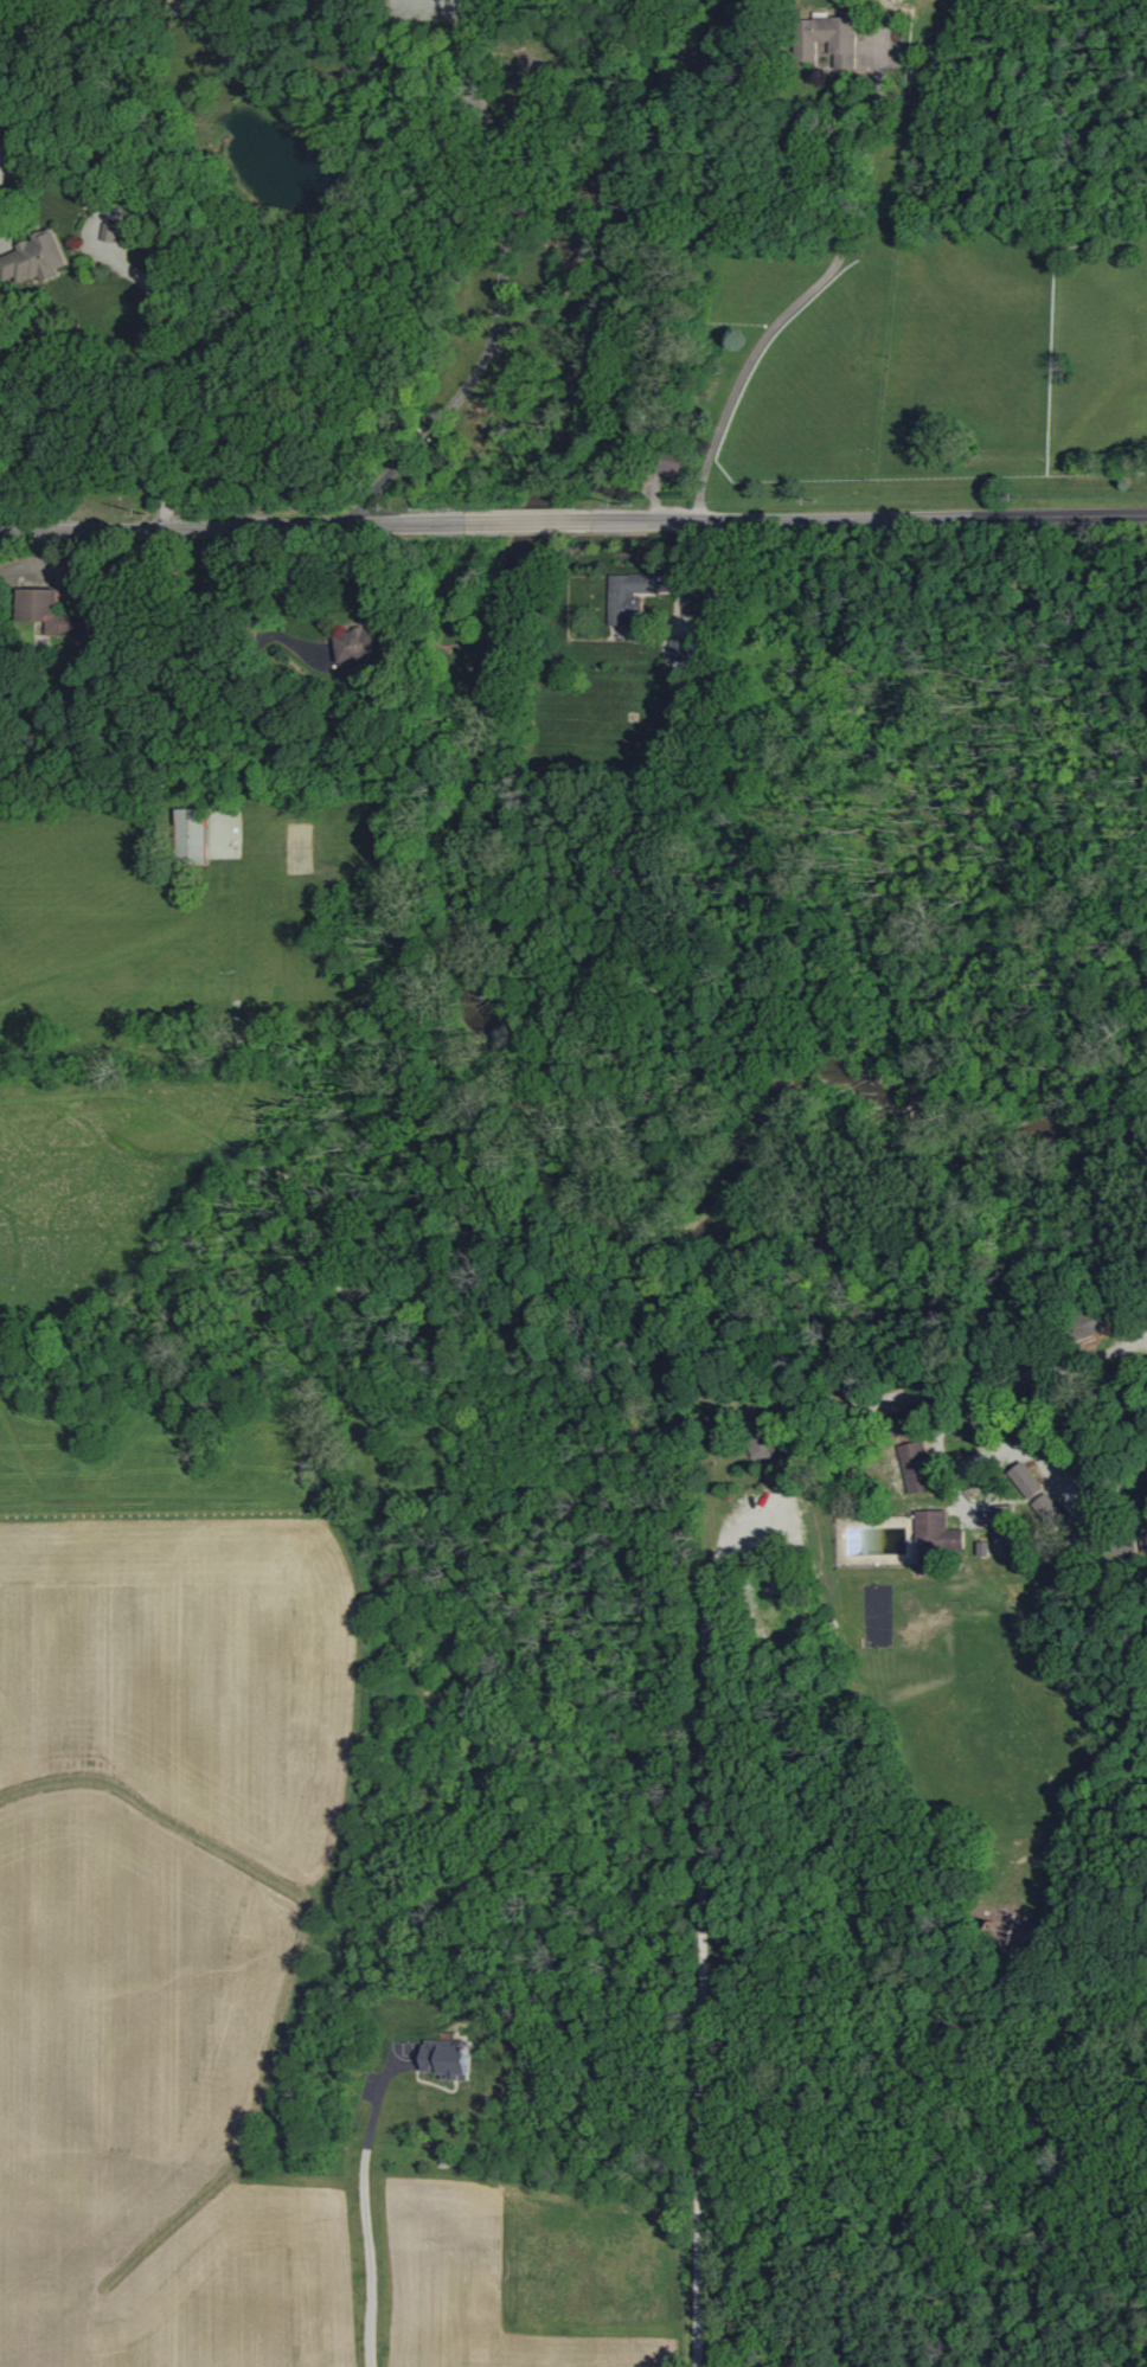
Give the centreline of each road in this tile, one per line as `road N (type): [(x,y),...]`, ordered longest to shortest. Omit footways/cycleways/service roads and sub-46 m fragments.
road 1 (tertiary): [(1146,516),(0,533)]

